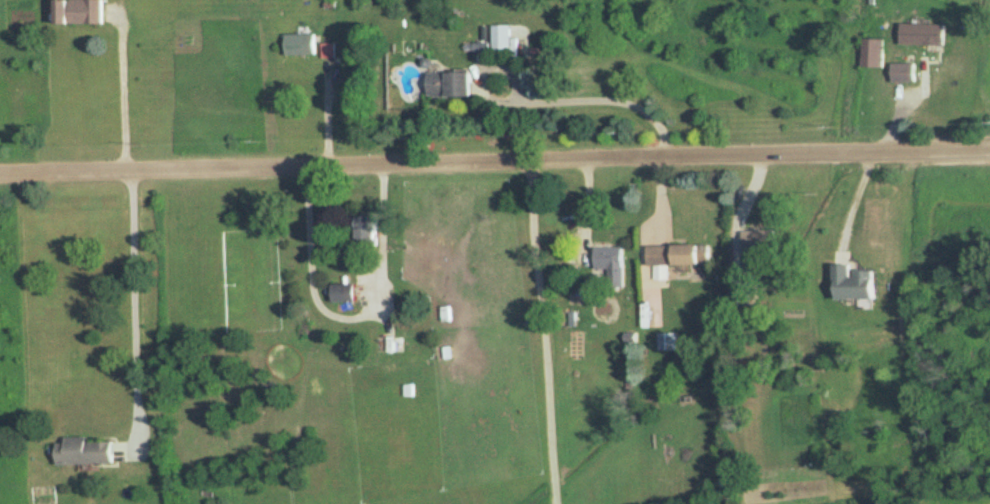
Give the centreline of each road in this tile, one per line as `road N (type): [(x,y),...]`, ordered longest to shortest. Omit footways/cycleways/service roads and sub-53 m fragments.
road 1 (residential): [(0,170),(989,143)]

